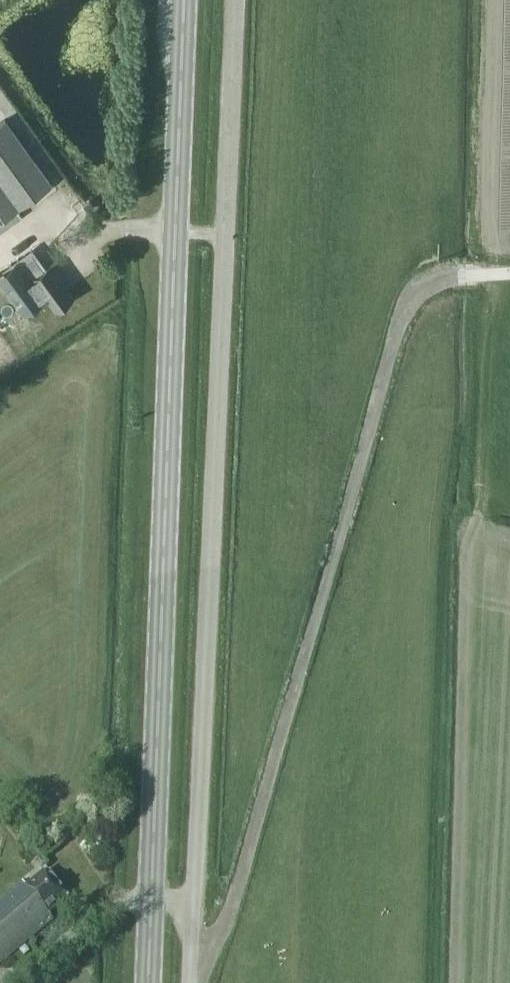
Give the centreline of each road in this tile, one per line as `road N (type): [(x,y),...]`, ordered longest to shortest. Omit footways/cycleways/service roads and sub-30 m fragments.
road 1 (unclassified): [(191,982),(236,0)]
road 2 (primary): [(148,982),(184,0)]

